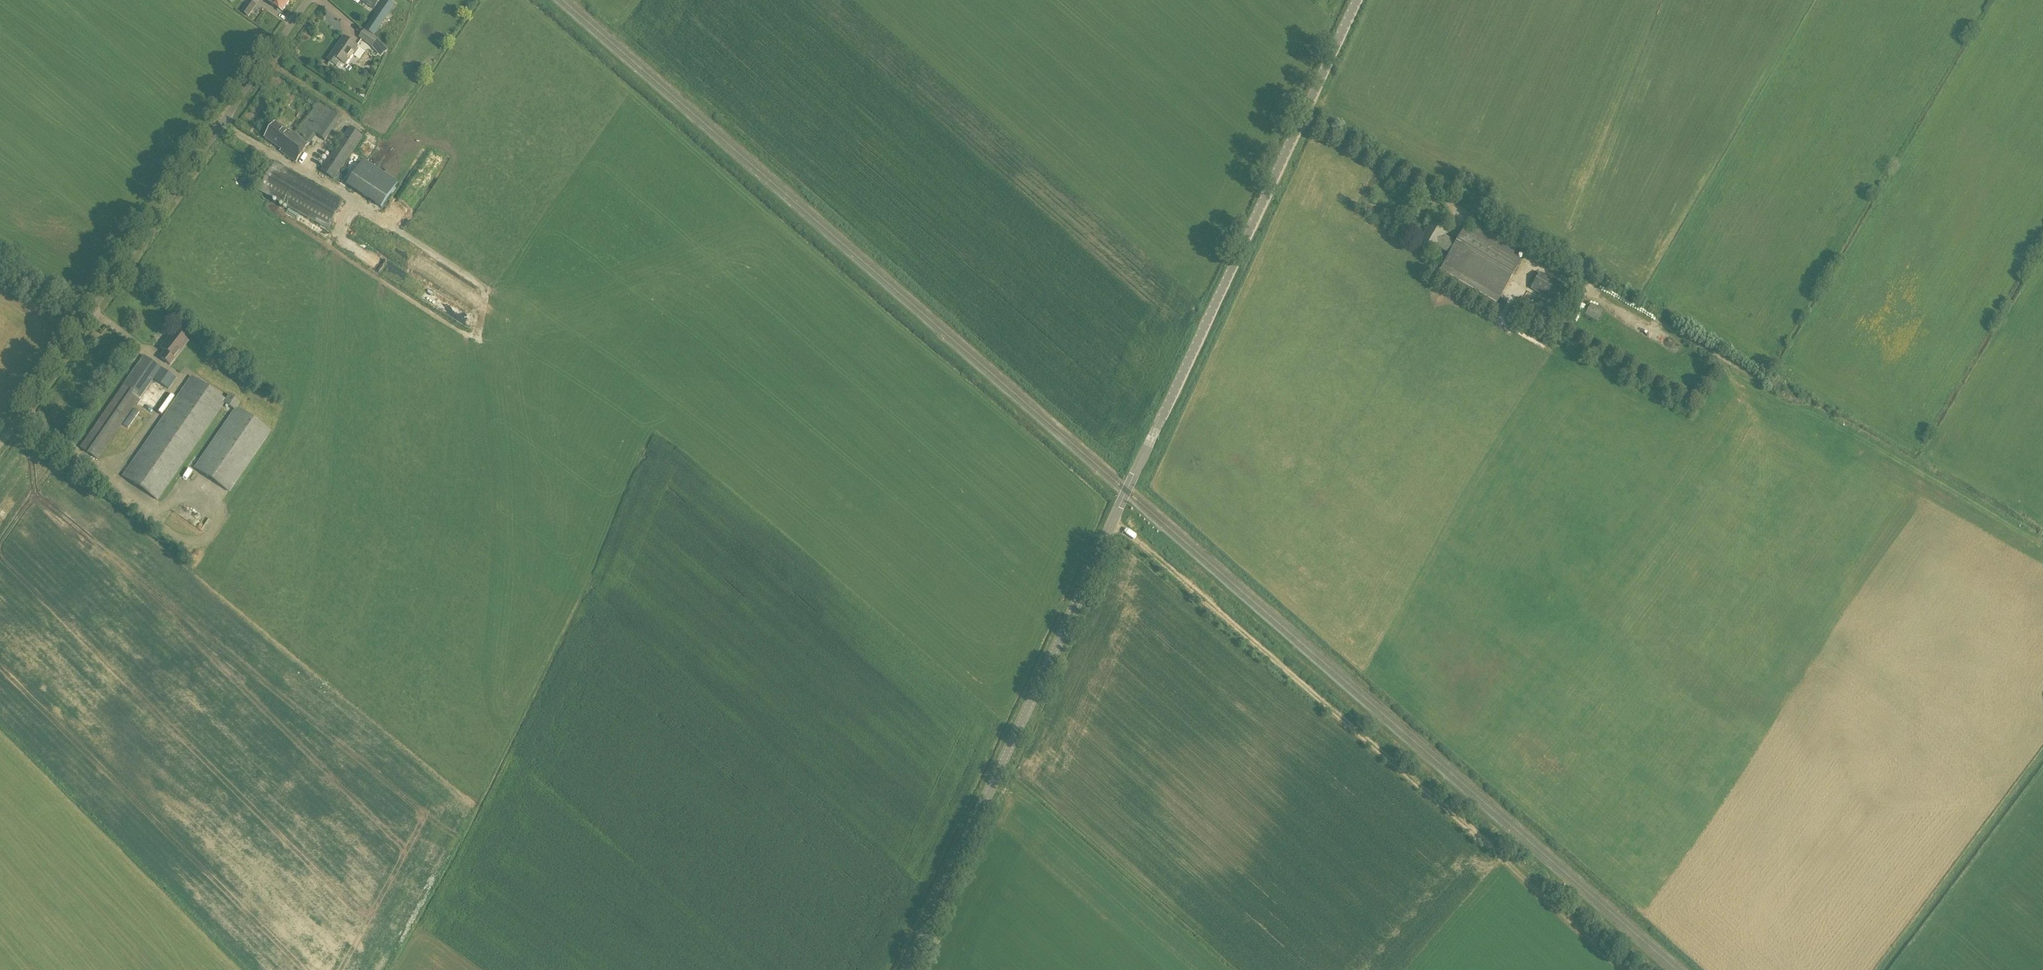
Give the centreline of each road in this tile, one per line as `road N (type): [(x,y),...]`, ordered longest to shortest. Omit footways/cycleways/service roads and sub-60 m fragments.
road 1 (tertiary): [(906,969),(1356,0)]
road 2 (track): [(1113,520),(1628,969)]
road 3 (unclassified): [(0,443),(307,0)]

